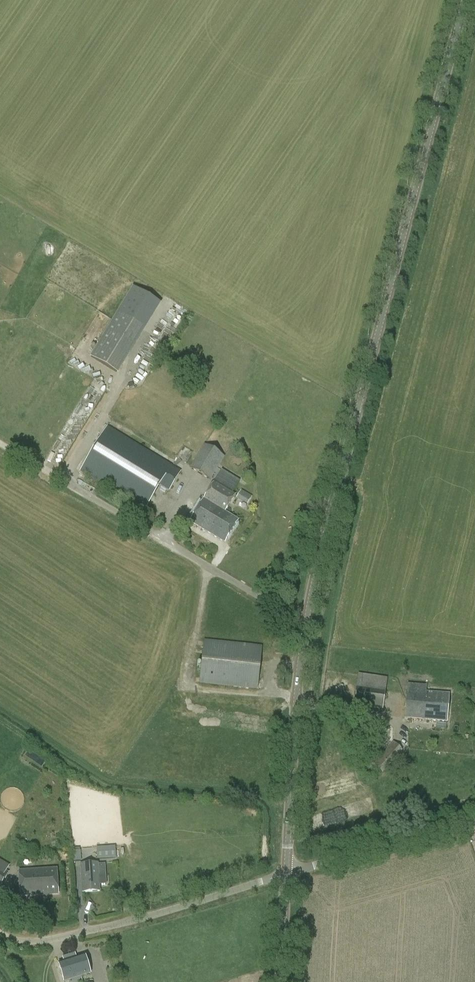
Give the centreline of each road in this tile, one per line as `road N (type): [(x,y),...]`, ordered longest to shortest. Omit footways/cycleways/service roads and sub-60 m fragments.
road 1 (tertiary): [(308,624),(342,454),(464,0)]
road 2 (unclassified): [(308,624),(76,487),(0,431)]
road 3 (unclassified): [(0,935),(46,940),(287,874)]
road 4 (tertiary): [(287,874),(308,624)]
road 5 (unclassified): [(287,874),(474,823)]

